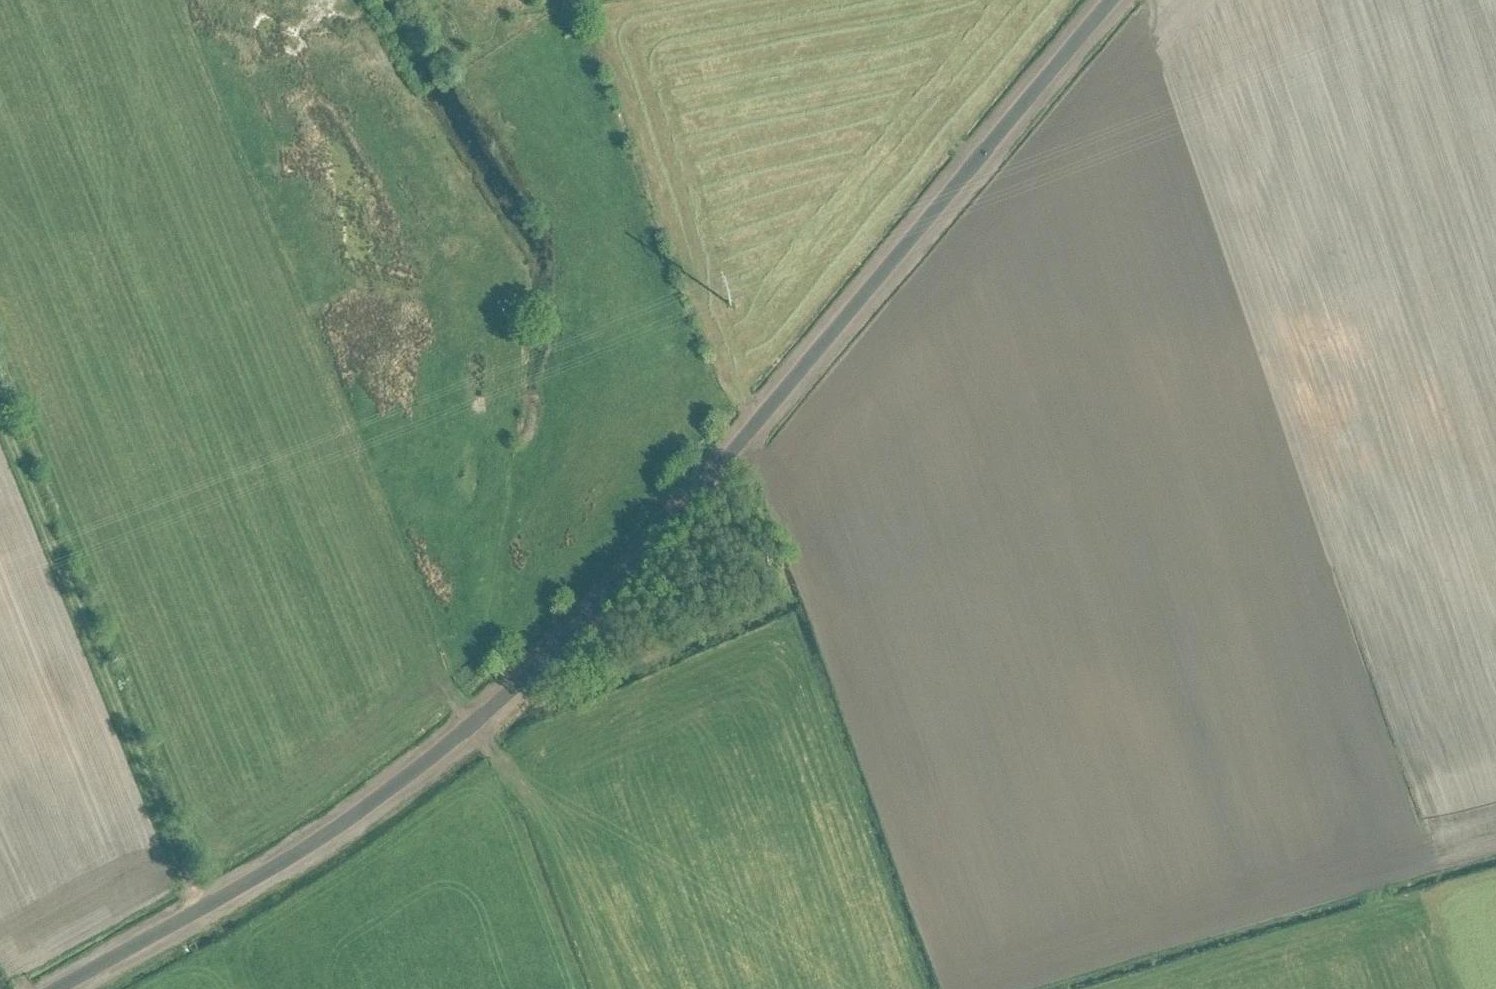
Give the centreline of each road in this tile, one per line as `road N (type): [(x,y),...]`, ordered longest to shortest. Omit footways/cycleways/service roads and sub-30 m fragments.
road 1 (unclassified): [(76,988),(296,870),(483,726),(584,618),(1107,0)]

